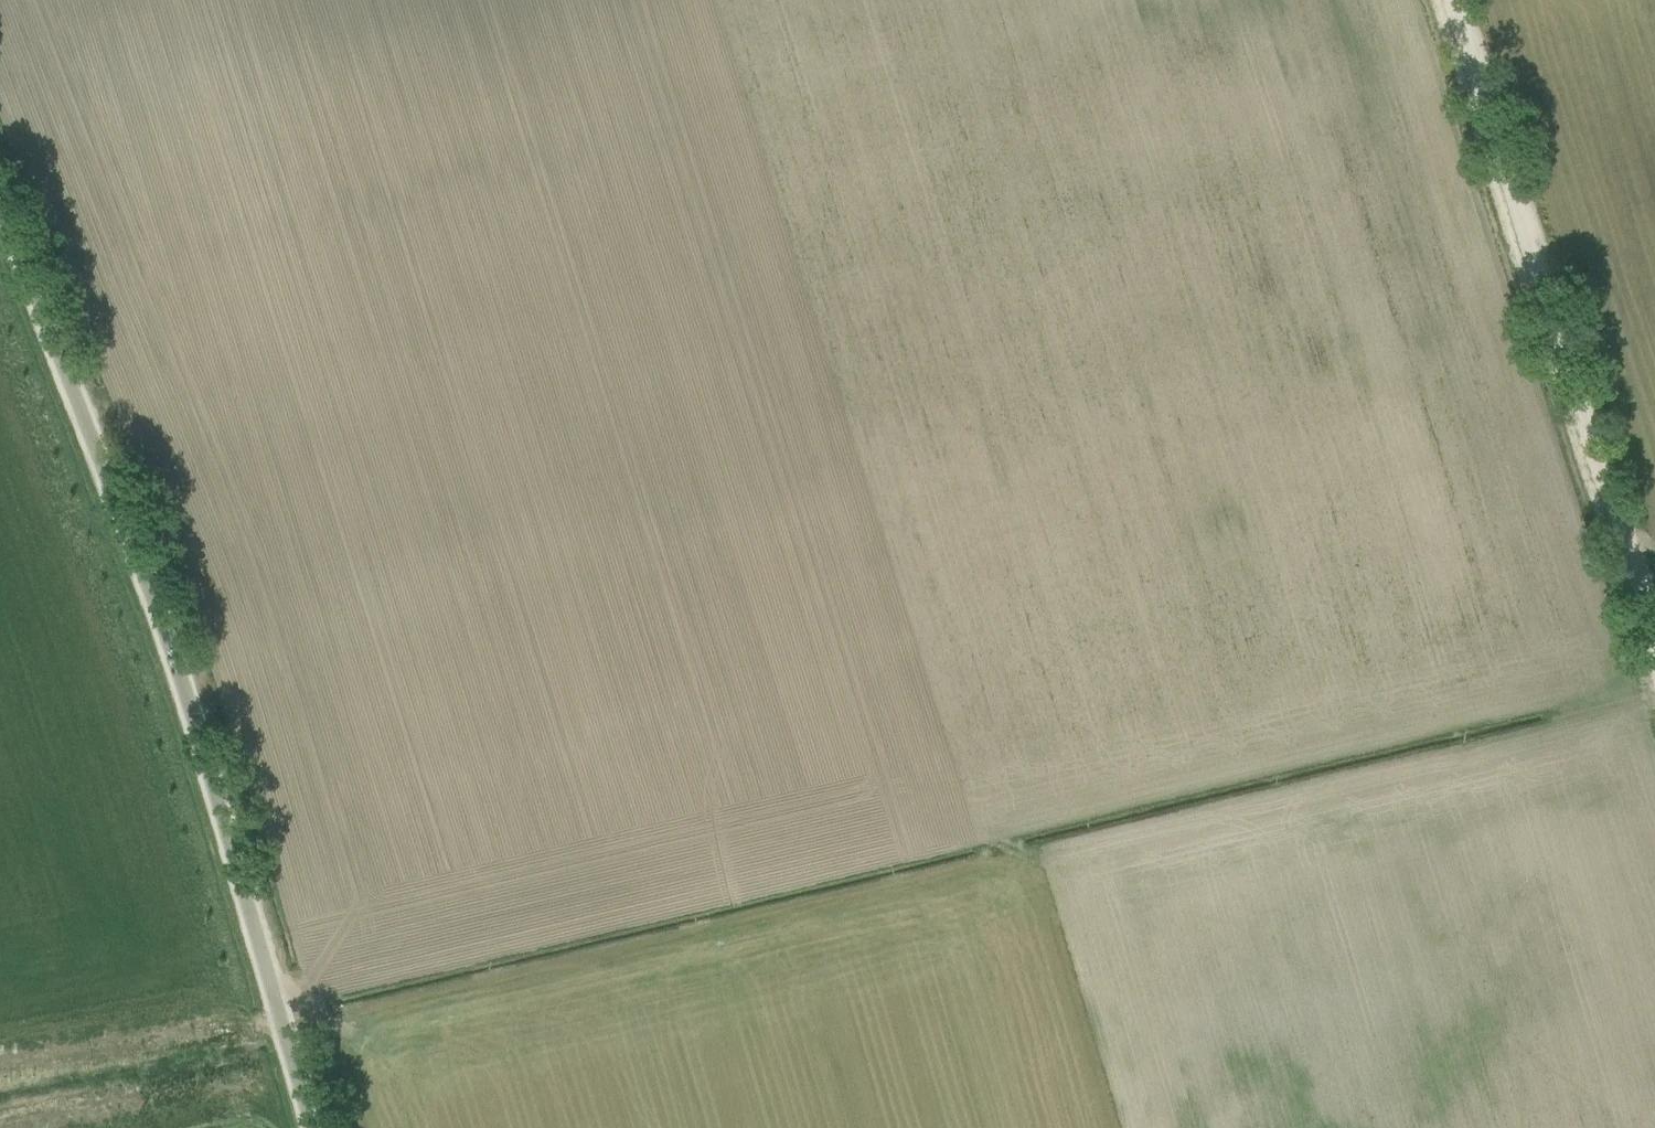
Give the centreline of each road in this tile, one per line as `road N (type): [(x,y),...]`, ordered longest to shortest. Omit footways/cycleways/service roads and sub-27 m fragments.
road 1 (tertiary): [(305,1127),(148,585),(0,203)]
road 2 (track): [(1654,627),(1451,0)]

